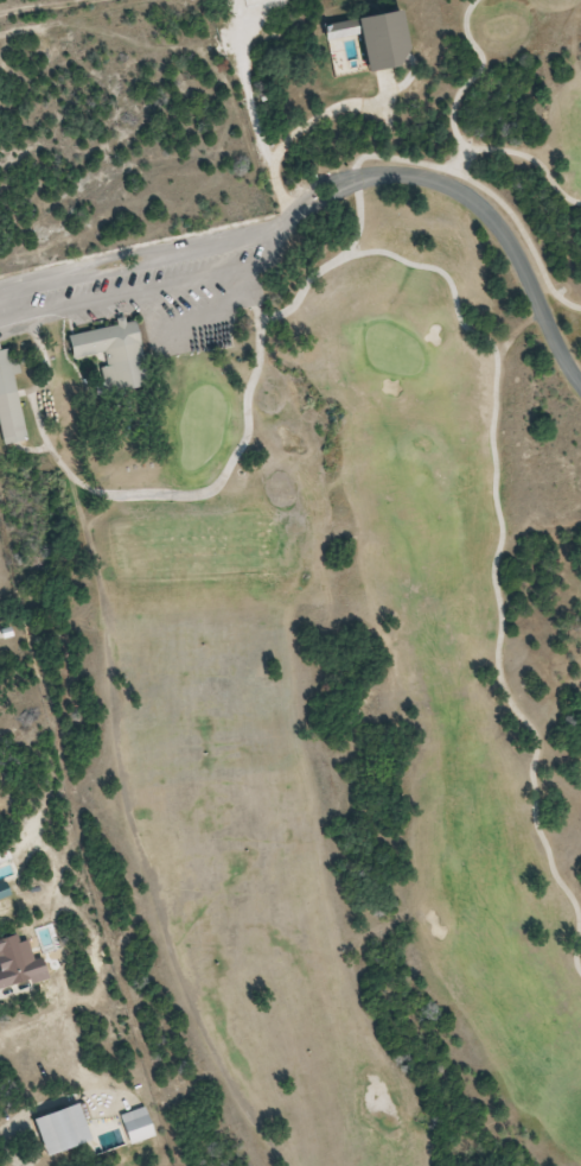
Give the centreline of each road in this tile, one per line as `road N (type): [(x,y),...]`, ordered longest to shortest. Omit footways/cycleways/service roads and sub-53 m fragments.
road 1 (residential): [(580,388),(504,234),(474,199),(432,182),(347,180),(300,208),(286,228),(173,255)]
road 2 (residential): [(0,294),(173,255)]
road 3 (residential): [(173,255),(147,251),(0,285)]

